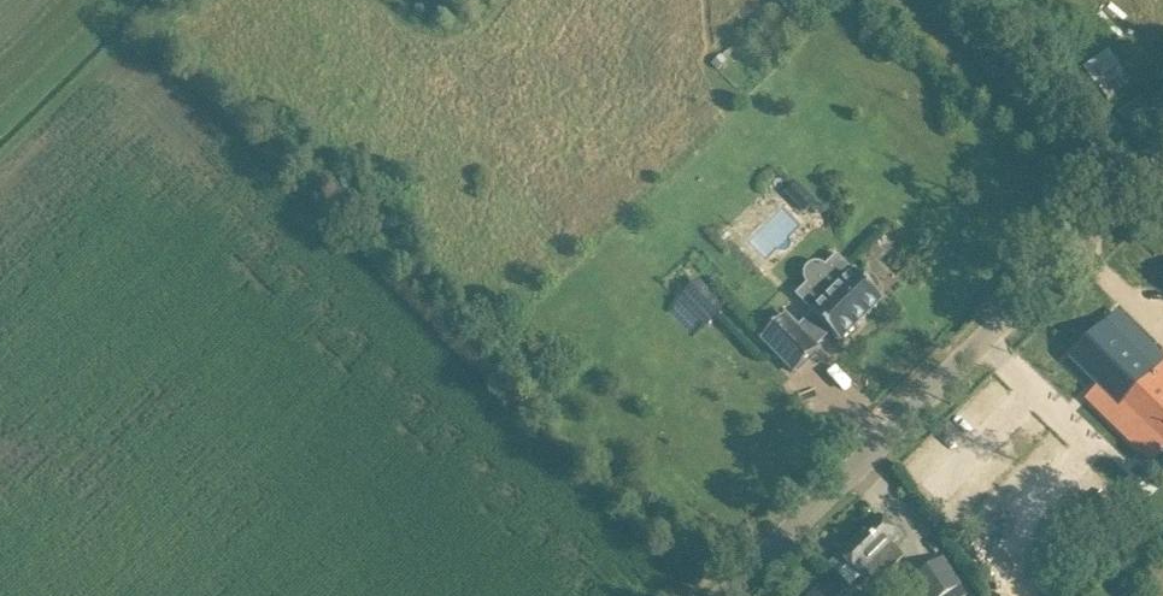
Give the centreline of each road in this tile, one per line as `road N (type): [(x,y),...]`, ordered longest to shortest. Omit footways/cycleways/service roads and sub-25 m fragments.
road 1 (unclassified): [(722,595),(1162,163)]

